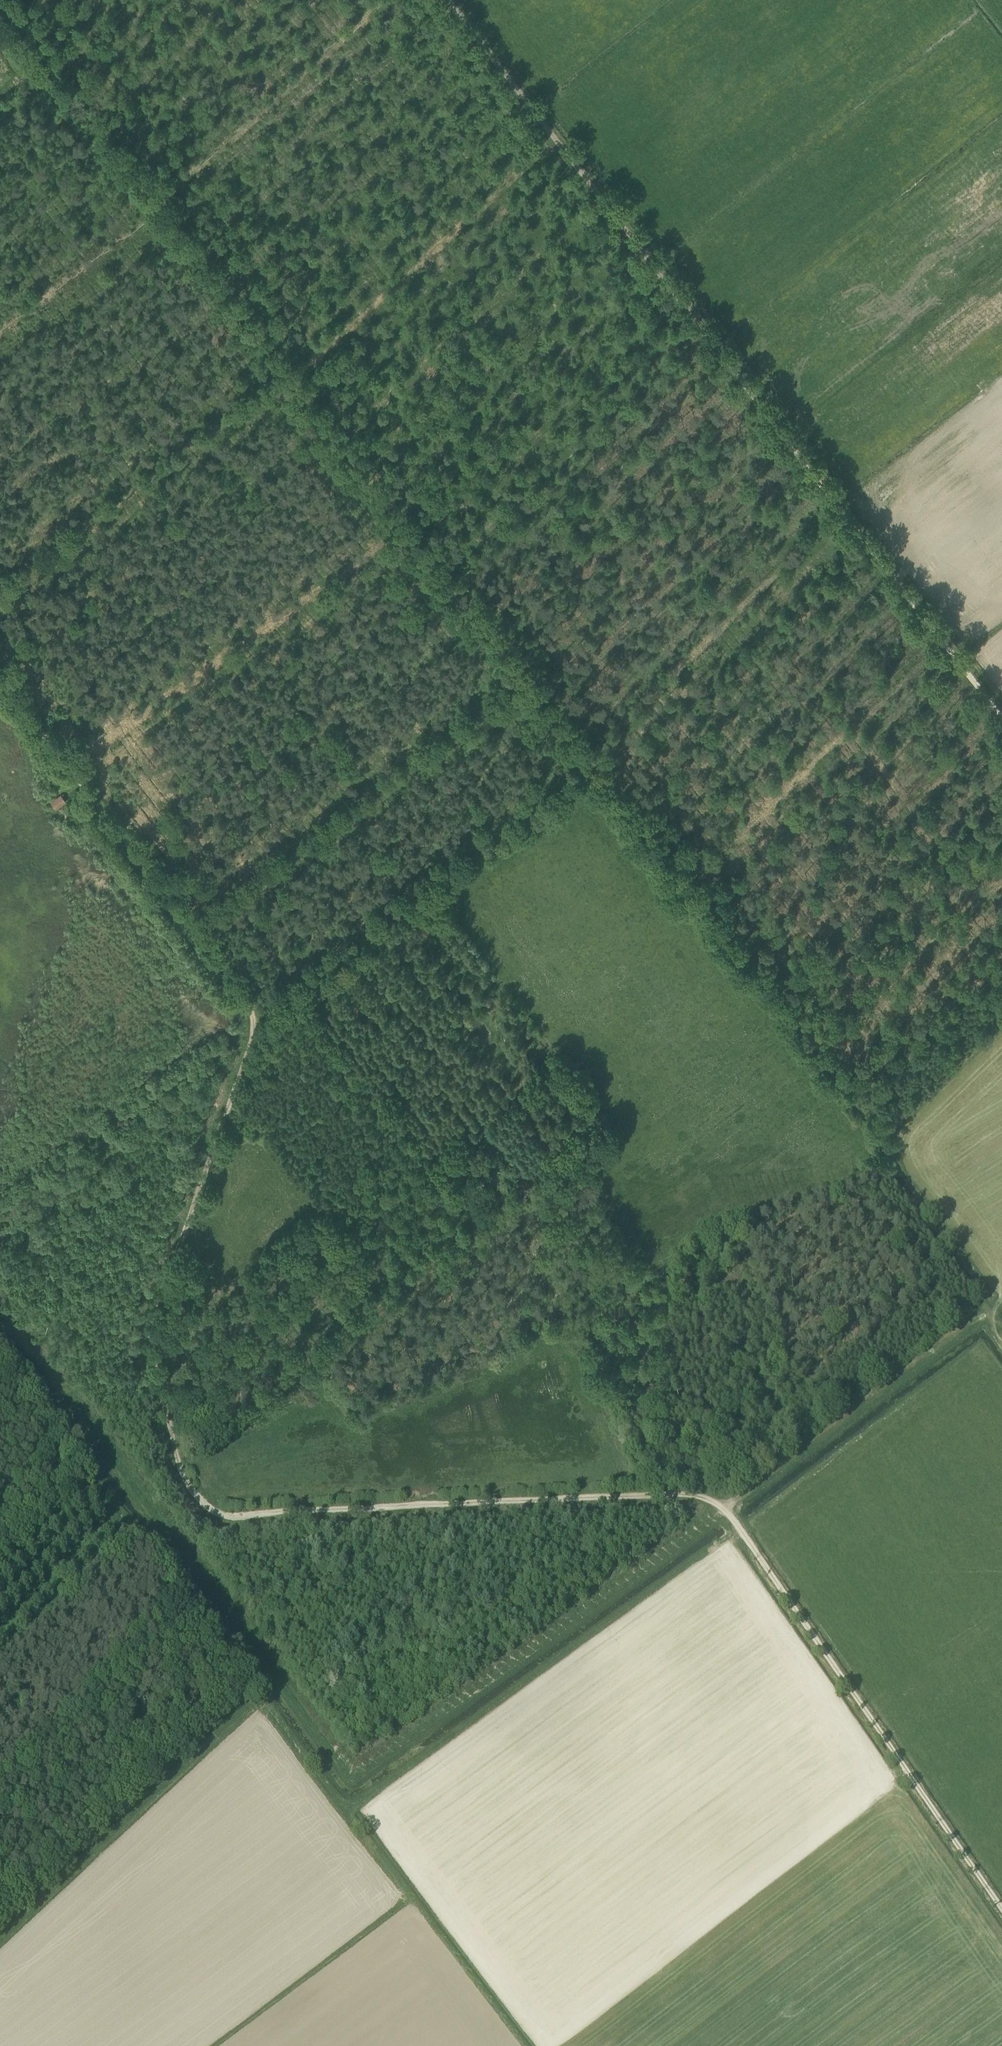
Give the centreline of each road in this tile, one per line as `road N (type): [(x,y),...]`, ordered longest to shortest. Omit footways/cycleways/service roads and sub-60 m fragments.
road 1 (track): [(725,1512),(711,1500),(650,1497),(213,1514),(188,1484),(148,1324),(251,1041),(253,1015),(0,679)]
road 2 (track): [(1001,706),(454,0)]
road 3 (track): [(1001,1908),(725,1512)]
road 4 (track): [(725,1512),(979,1322)]
road 5 (track): [(979,1322),(981,1293),(832,1074)]

